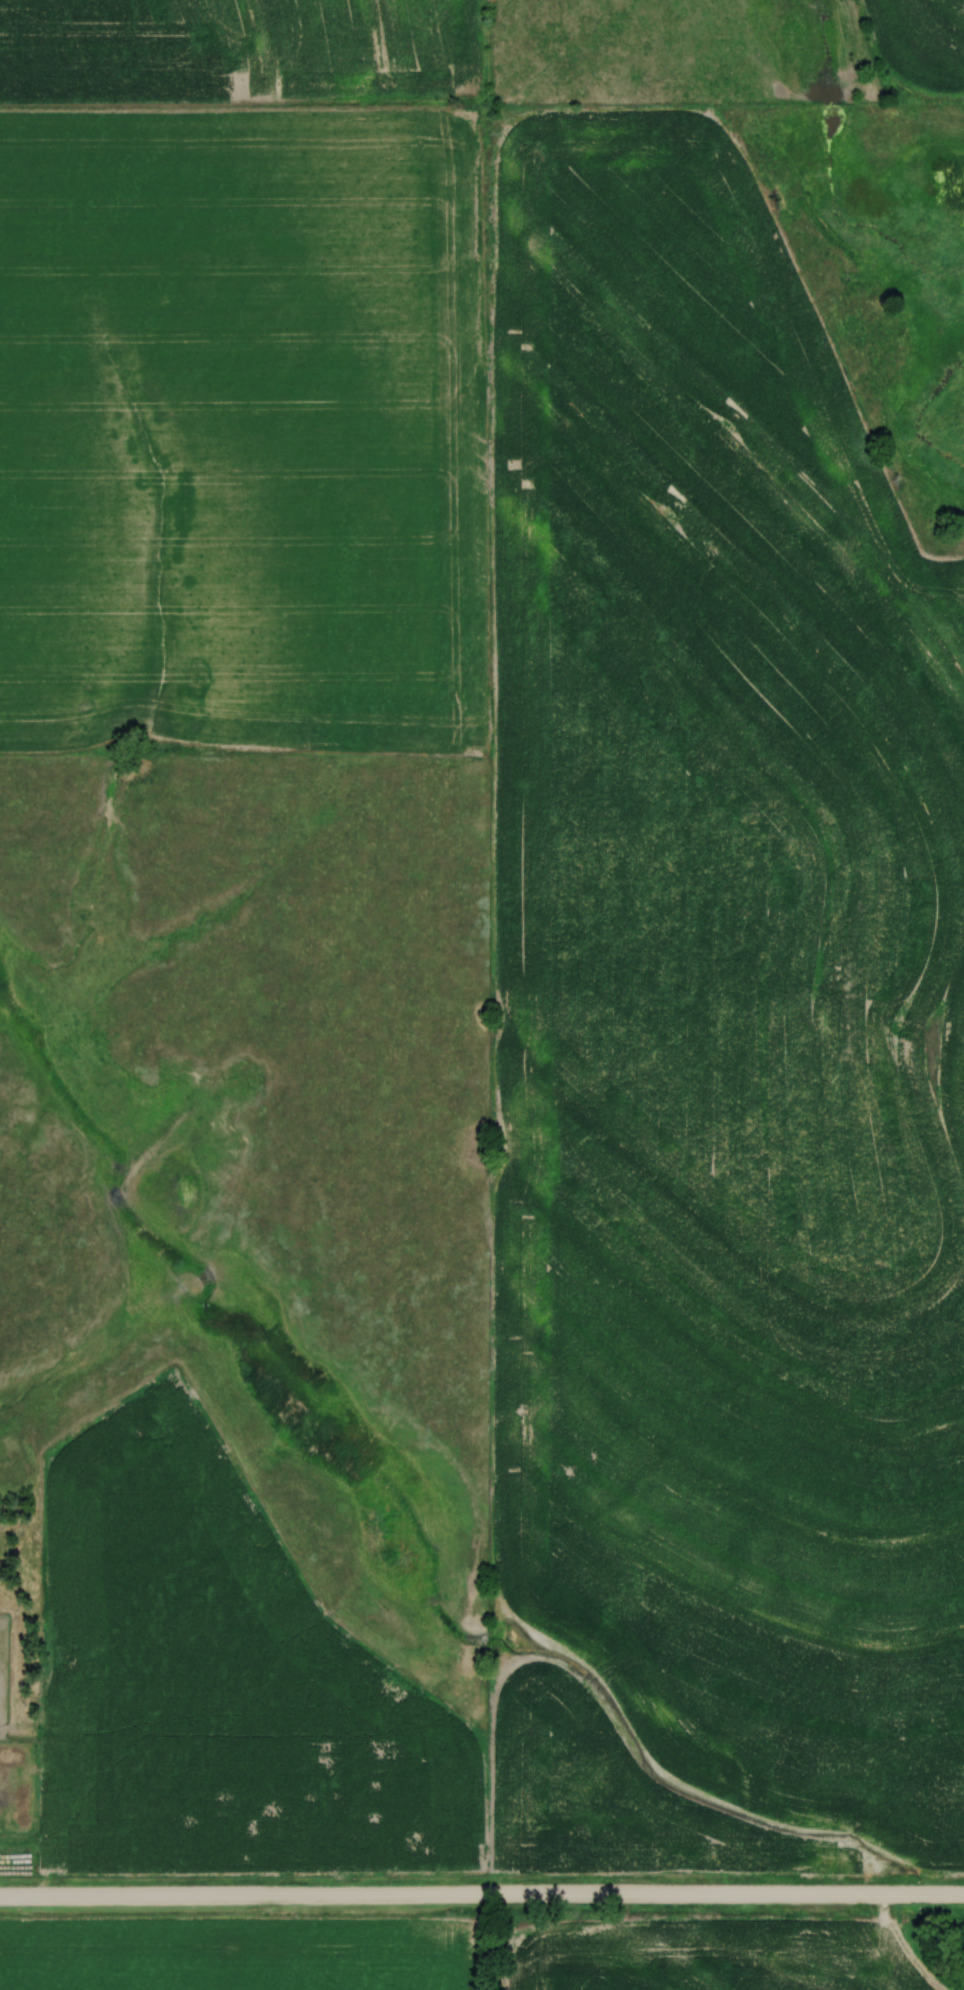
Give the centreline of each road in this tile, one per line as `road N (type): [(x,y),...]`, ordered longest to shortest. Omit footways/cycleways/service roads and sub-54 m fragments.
road 1 (residential): [(963,1890),(0,1896)]

